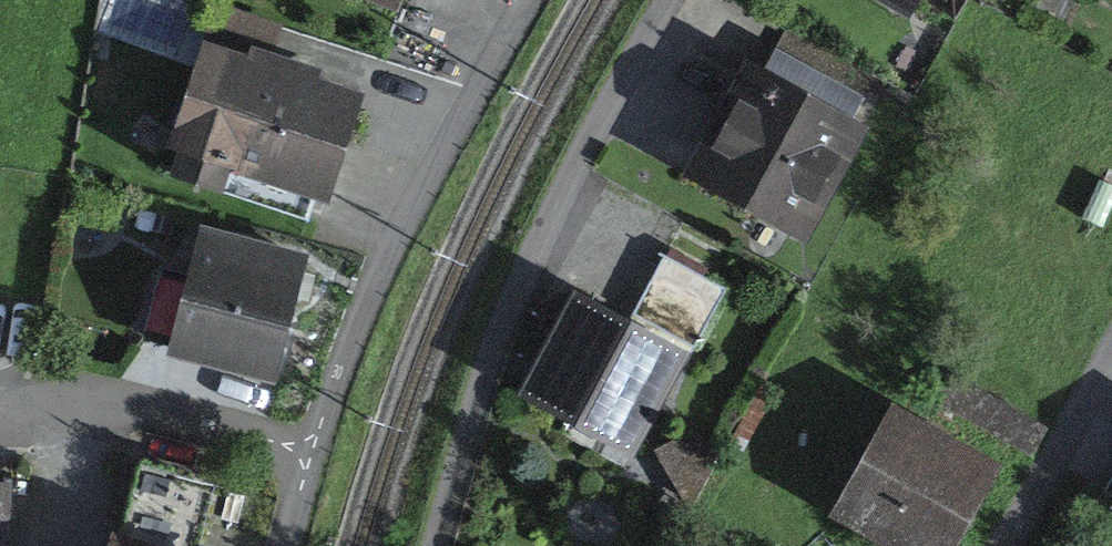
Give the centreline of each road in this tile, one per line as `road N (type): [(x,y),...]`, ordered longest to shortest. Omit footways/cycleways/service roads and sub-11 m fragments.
road 1 (residential): [(435,545),(505,319),(666,0)]
road 2 (residential): [(309,456),(390,255),(533,0)]
road 3 (residential): [(0,397),(78,389),(309,456)]
road 4 (residential): [(1000,545),(1111,344)]

